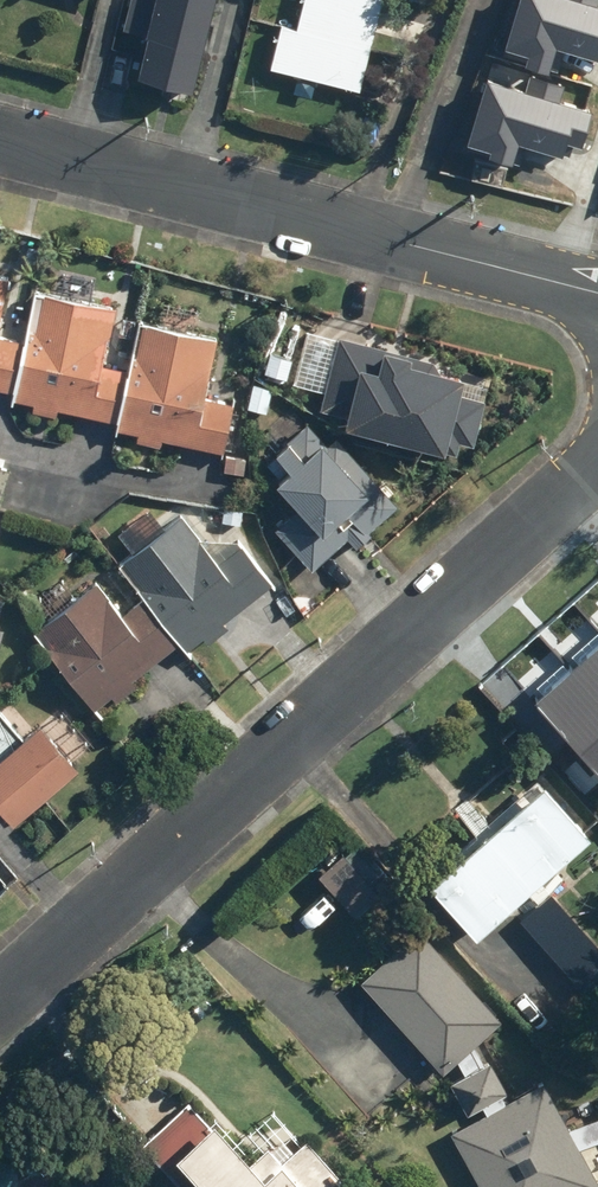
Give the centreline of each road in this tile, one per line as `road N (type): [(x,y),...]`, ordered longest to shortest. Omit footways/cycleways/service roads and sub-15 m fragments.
road 1 (residential): [(597,468),(0,1001)]
road 2 (residential): [(597,292),(0,140)]

